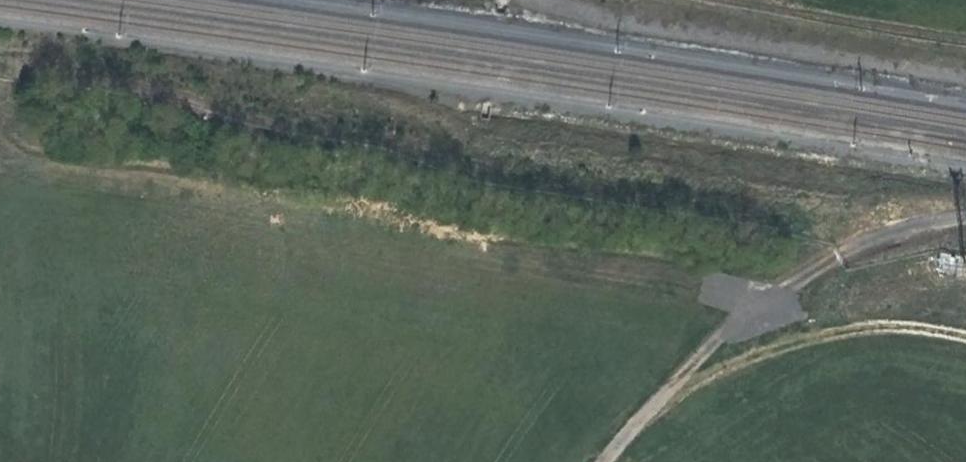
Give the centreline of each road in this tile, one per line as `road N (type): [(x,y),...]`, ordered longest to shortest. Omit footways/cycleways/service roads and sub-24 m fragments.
road 1 (track): [(965,335),(878,320),(798,320),(720,337)]

